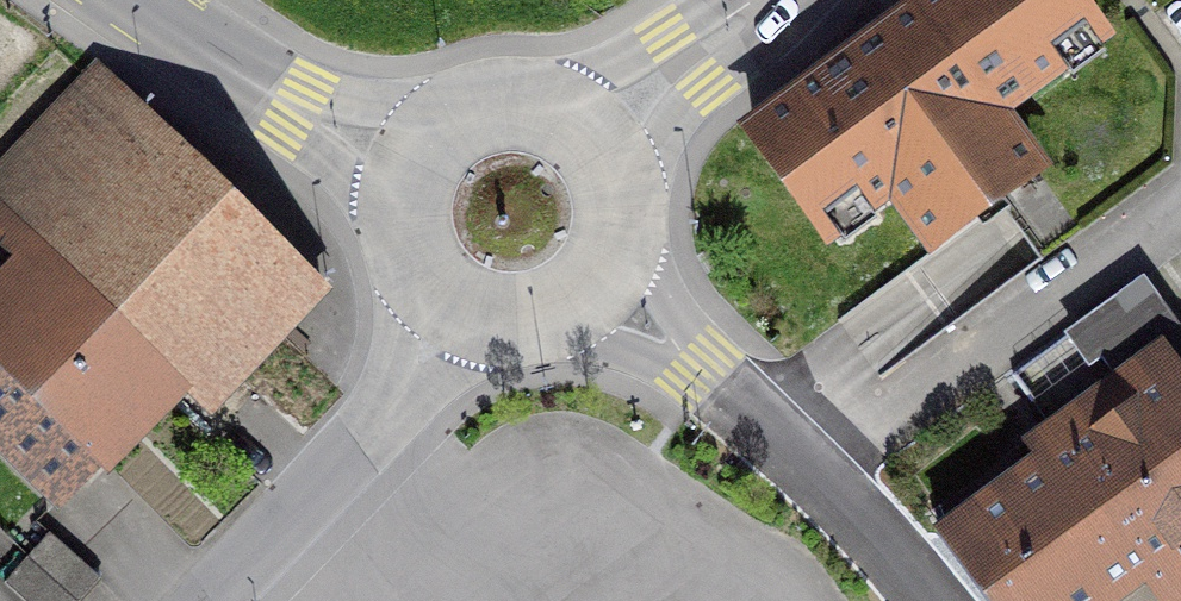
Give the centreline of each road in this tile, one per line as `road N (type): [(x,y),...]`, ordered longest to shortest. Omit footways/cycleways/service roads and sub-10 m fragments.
road 1 (residential): [(598,276),(890,546),(931,600)]
road 2 (residential): [(445,307),(401,391),(200,600)]
road 3 (secondary): [(119,0),(286,107),(405,161)]
road 4 (secondary): [(586,133),(765,0)]
road 5 (secondary): [(586,133),(534,103),(503,100),(446,117),(405,161)]
road 6 (secondary): [(445,307),(510,324),(544,318),(598,276)]
road 7 (secondary): [(405,161),(395,192),(402,257),(445,307)]
road 8 (secondary): [(598,276),(618,218),(616,187),(586,133)]

